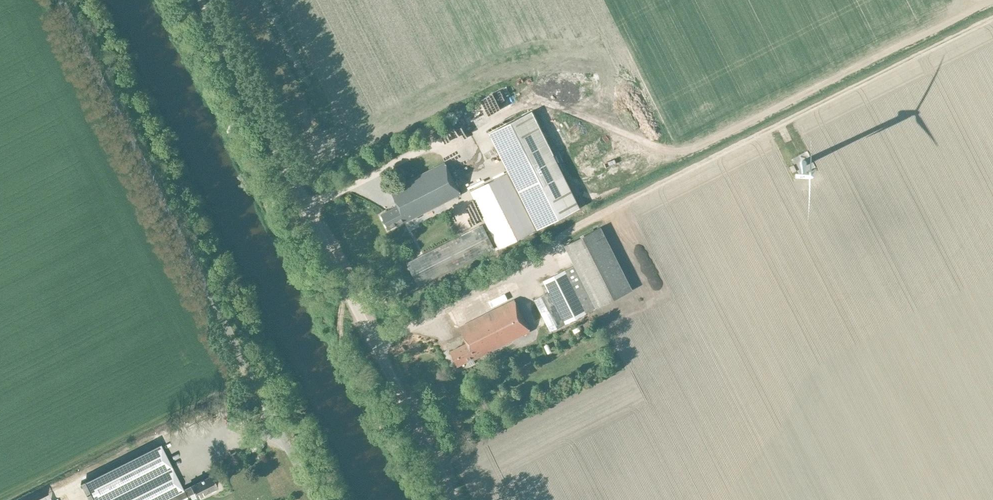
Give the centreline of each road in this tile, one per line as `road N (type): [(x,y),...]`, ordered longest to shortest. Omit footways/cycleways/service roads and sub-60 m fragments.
road 1 (unclassified): [(453,499),(200,0)]
road 2 (unclassified): [(313,499),(61,0)]

